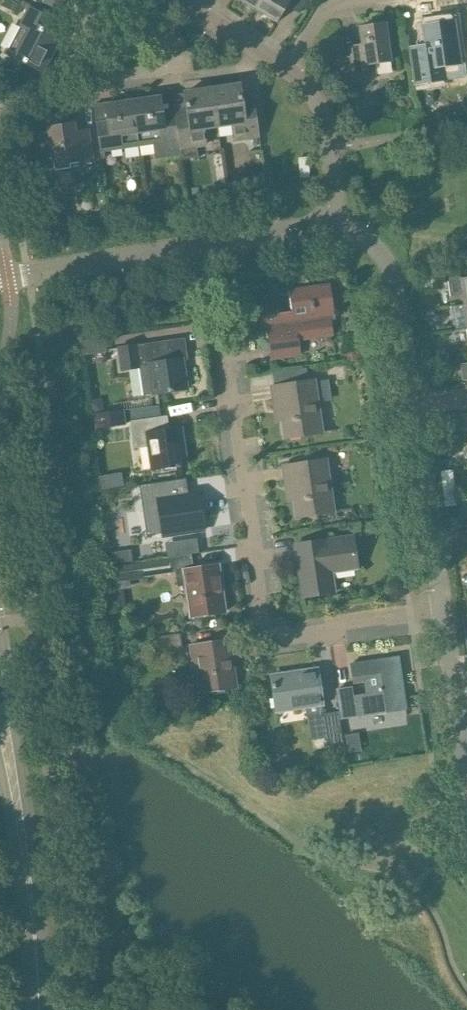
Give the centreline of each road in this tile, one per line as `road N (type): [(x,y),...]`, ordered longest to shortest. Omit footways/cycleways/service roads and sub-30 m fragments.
road 1 (residential): [(441,614),(284,636),(257,627),(217,327)]
road 2 (tertiary): [(41,1009),(35,858),(0,623)]
road 3 (residential): [(0,278),(335,228)]
road 4 (tertiary): [(0,768),(37,1009)]
road 5 (residential): [(441,614),(413,404)]
road 6 (residential): [(413,404),(389,272),(368,243),(335,228)]
road 7 (residential): [(190,62),(102,78),(89,72),(82,50),(103,0)]
road 8 (residential): [(335,228),(322,110),(290,67)]
road 9 (residential): [(290,67),(188,0)]

